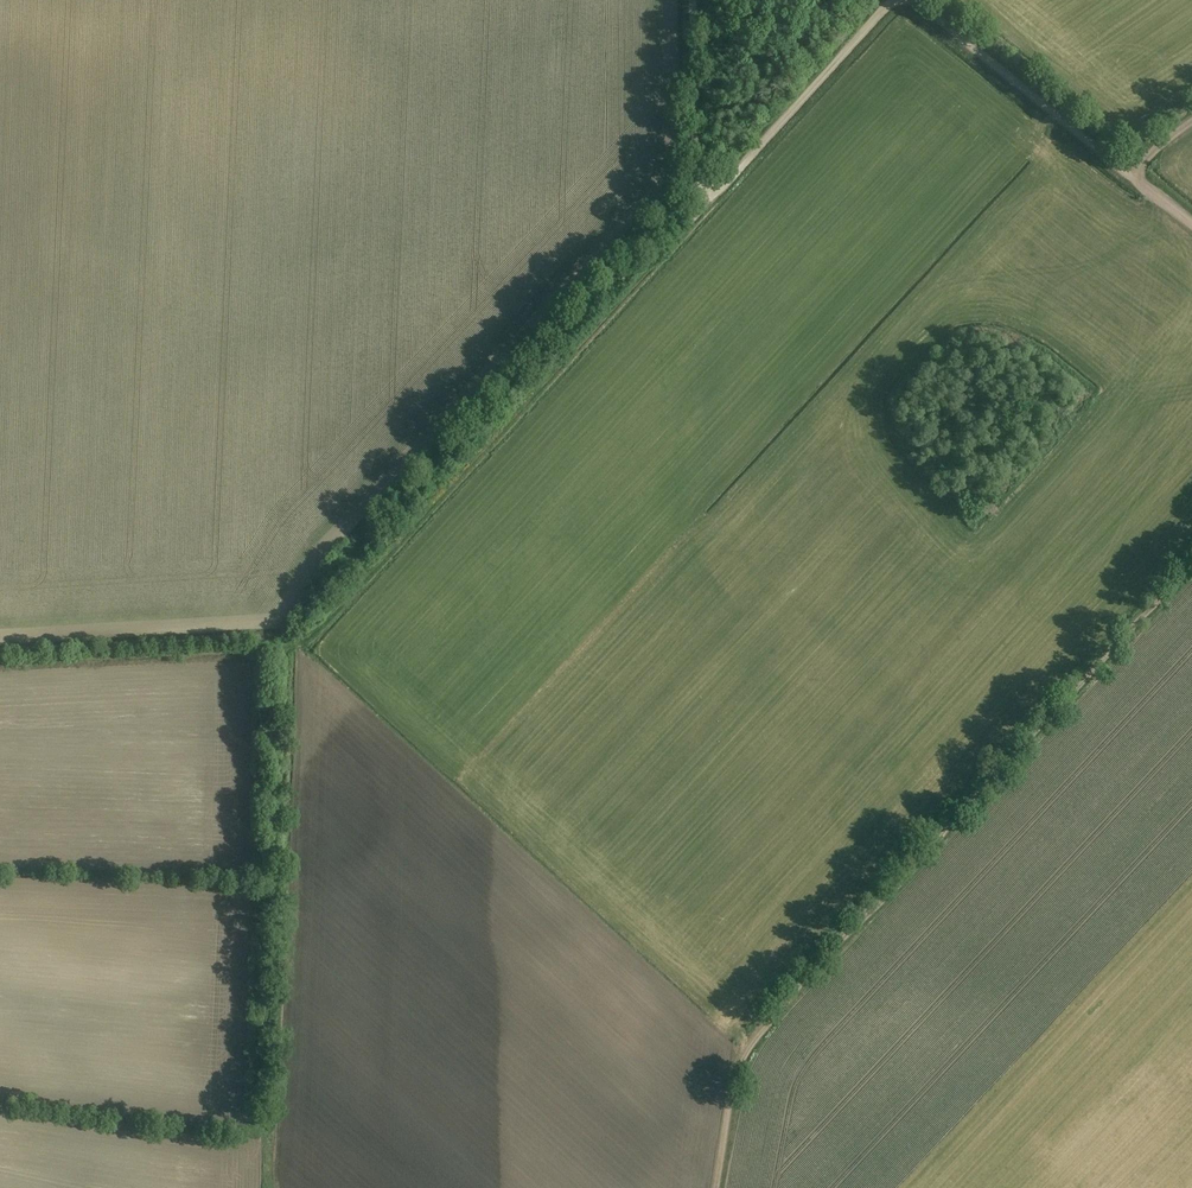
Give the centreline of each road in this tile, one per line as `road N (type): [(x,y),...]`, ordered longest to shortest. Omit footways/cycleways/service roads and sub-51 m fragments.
road 1 (track): [(719,1187),(737,1081),(764,1026),(1191,568)]
road 2 (track): [(713,198),(873,26),(909,2),(1191,225)]
road 3 (track): [(267,1187),(261,1117),(281,649)]
road 4 (unclassified): [(713,198),(697,183),(694,156),(693,0)]

